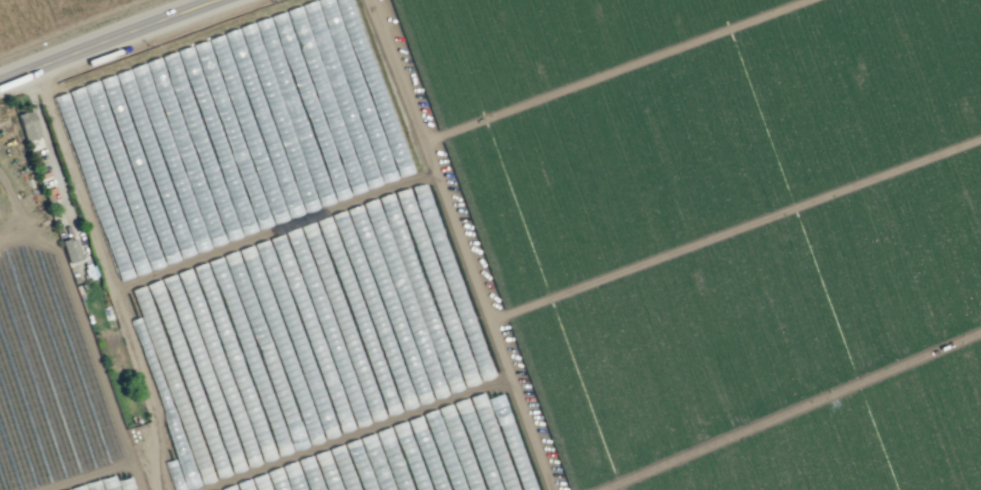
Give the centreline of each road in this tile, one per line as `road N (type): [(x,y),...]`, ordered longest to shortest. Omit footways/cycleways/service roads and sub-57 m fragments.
road 1 (track): [(40,69),(154,404)]
road 2 (track): [(114,289),(440,171)]
road 3 (track): [(201,489),(508,376)]
road 4 (track): [(381,0),(467,249)]
road 5 (track): [(549,489),(467,249)]
road 6 (primary): [(0,85),(232,0)]

